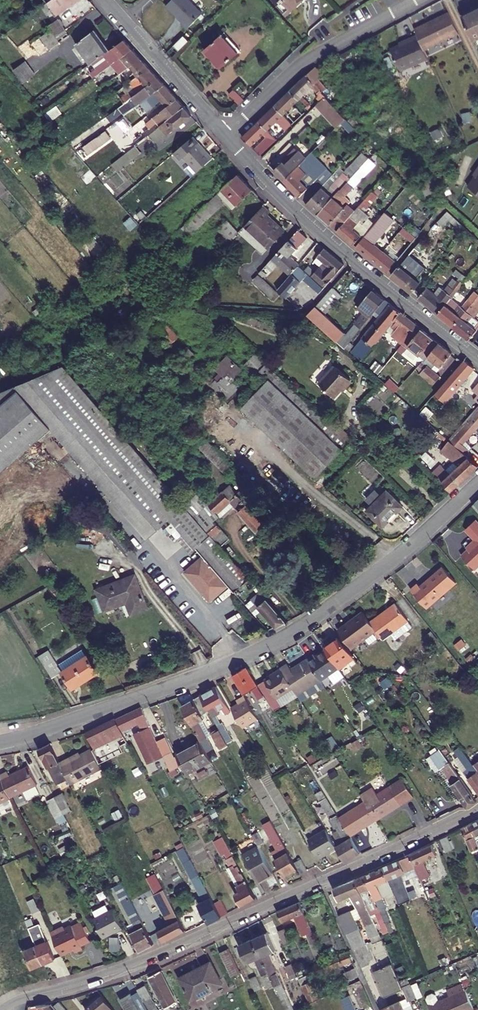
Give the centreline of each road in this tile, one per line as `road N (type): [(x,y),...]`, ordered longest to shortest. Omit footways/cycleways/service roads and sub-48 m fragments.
road 1 (residential): [(1,1009),(175,947),(477,809)]
road 2 (tertiary): [(477,358),(315,225),(226,137)]
road 3 (residential): [(477,482),(390,561),(304,624),(239,660)]
road 4 (residential): [(239,660),(0,742)]
road 5 (residential): [(413,0),(308,58),(226,137)]
road 6 (tertiary): [(226,137),(105,0)]
road 7 (unclassified): [(239,660),(147,559)]

